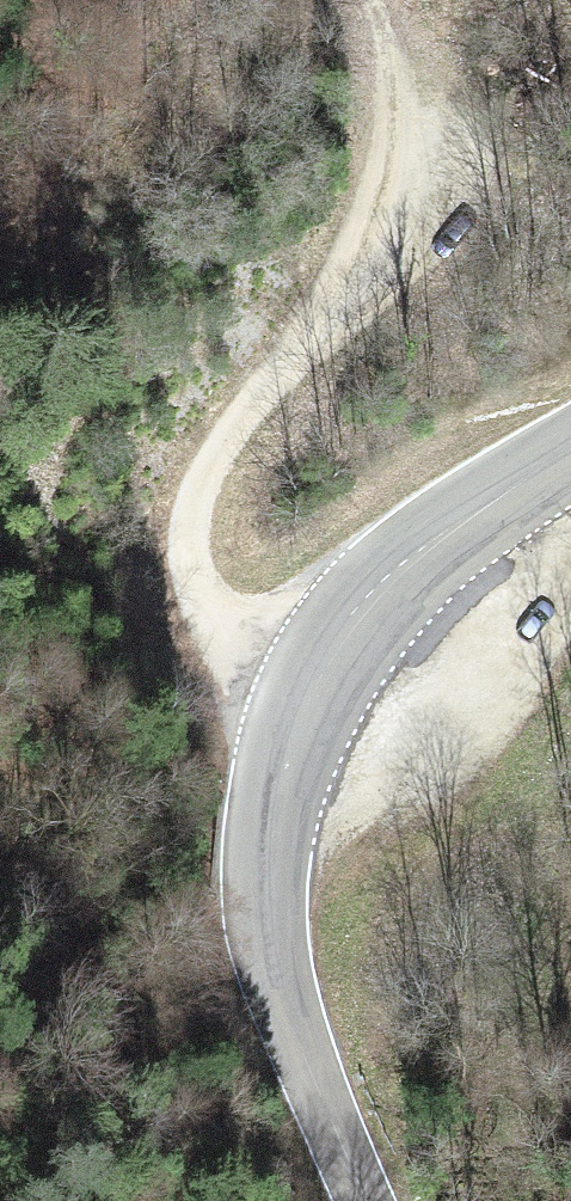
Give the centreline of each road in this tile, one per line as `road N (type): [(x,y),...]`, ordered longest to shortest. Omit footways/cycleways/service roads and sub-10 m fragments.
road 1 (secondary): [(570,453),(456,527),(377,594),(323,670),(276,796),(267,839),(270,937),(301,1058),(363,1200)]
road 2 (track): [(370,0),(399,108),(387,196),(338,298),(219,452),(195,532),(207,614),(232,651),(304,710)]

